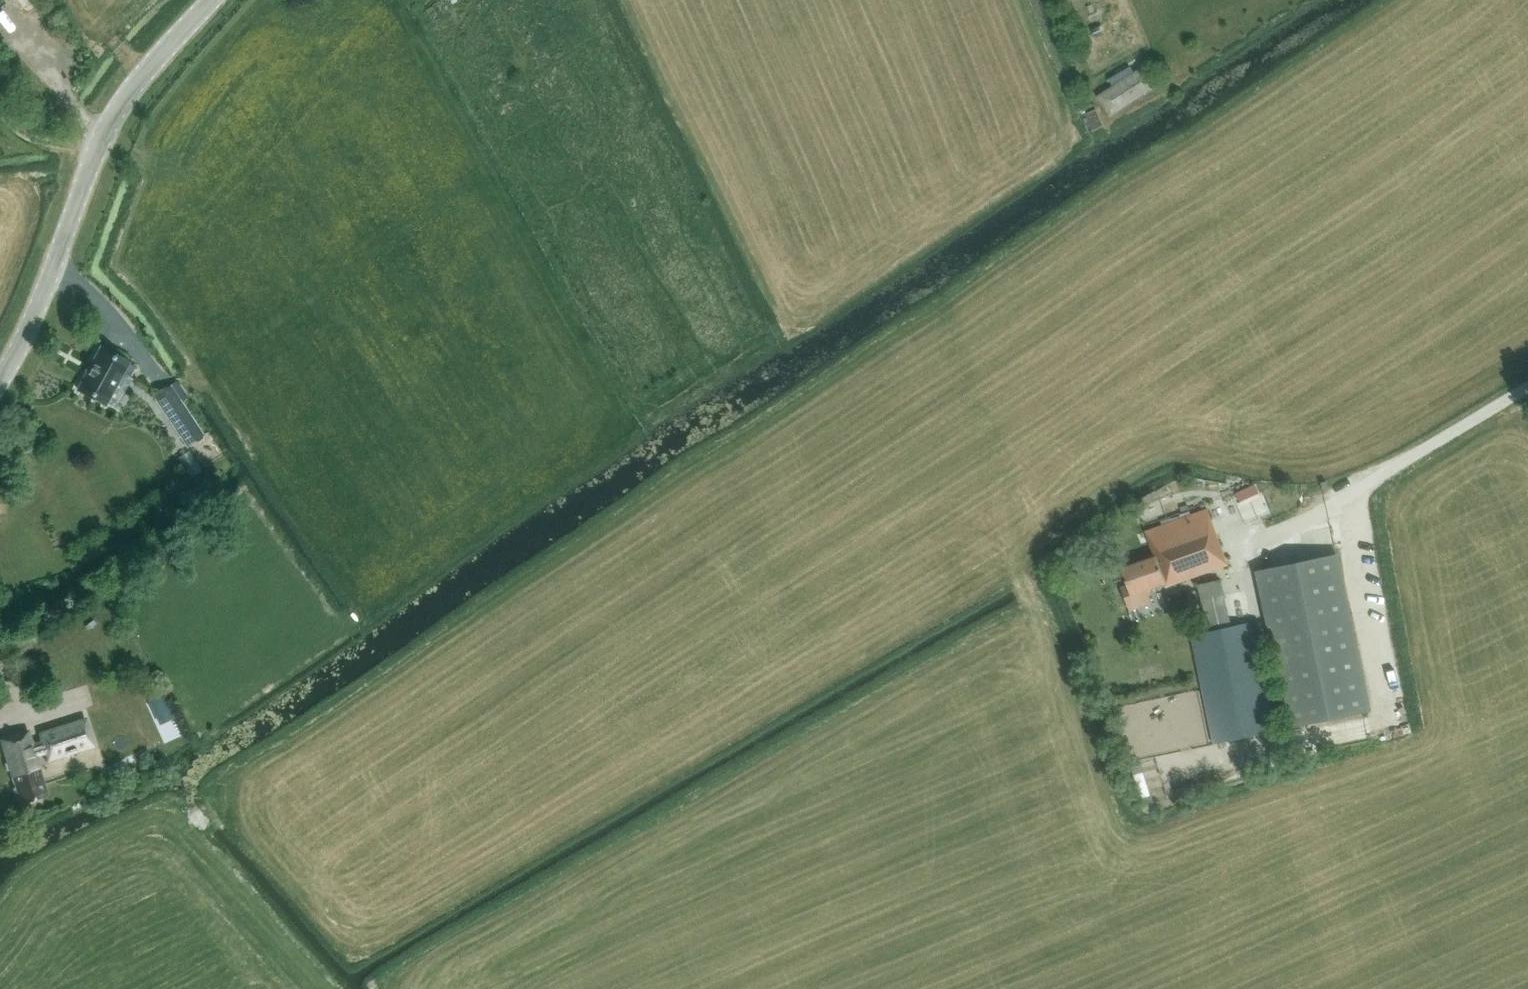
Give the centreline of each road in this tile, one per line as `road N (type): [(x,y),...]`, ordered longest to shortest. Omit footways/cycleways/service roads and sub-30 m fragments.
road 1 (tertiary): [(0,384),(119,106),(211,0)]

